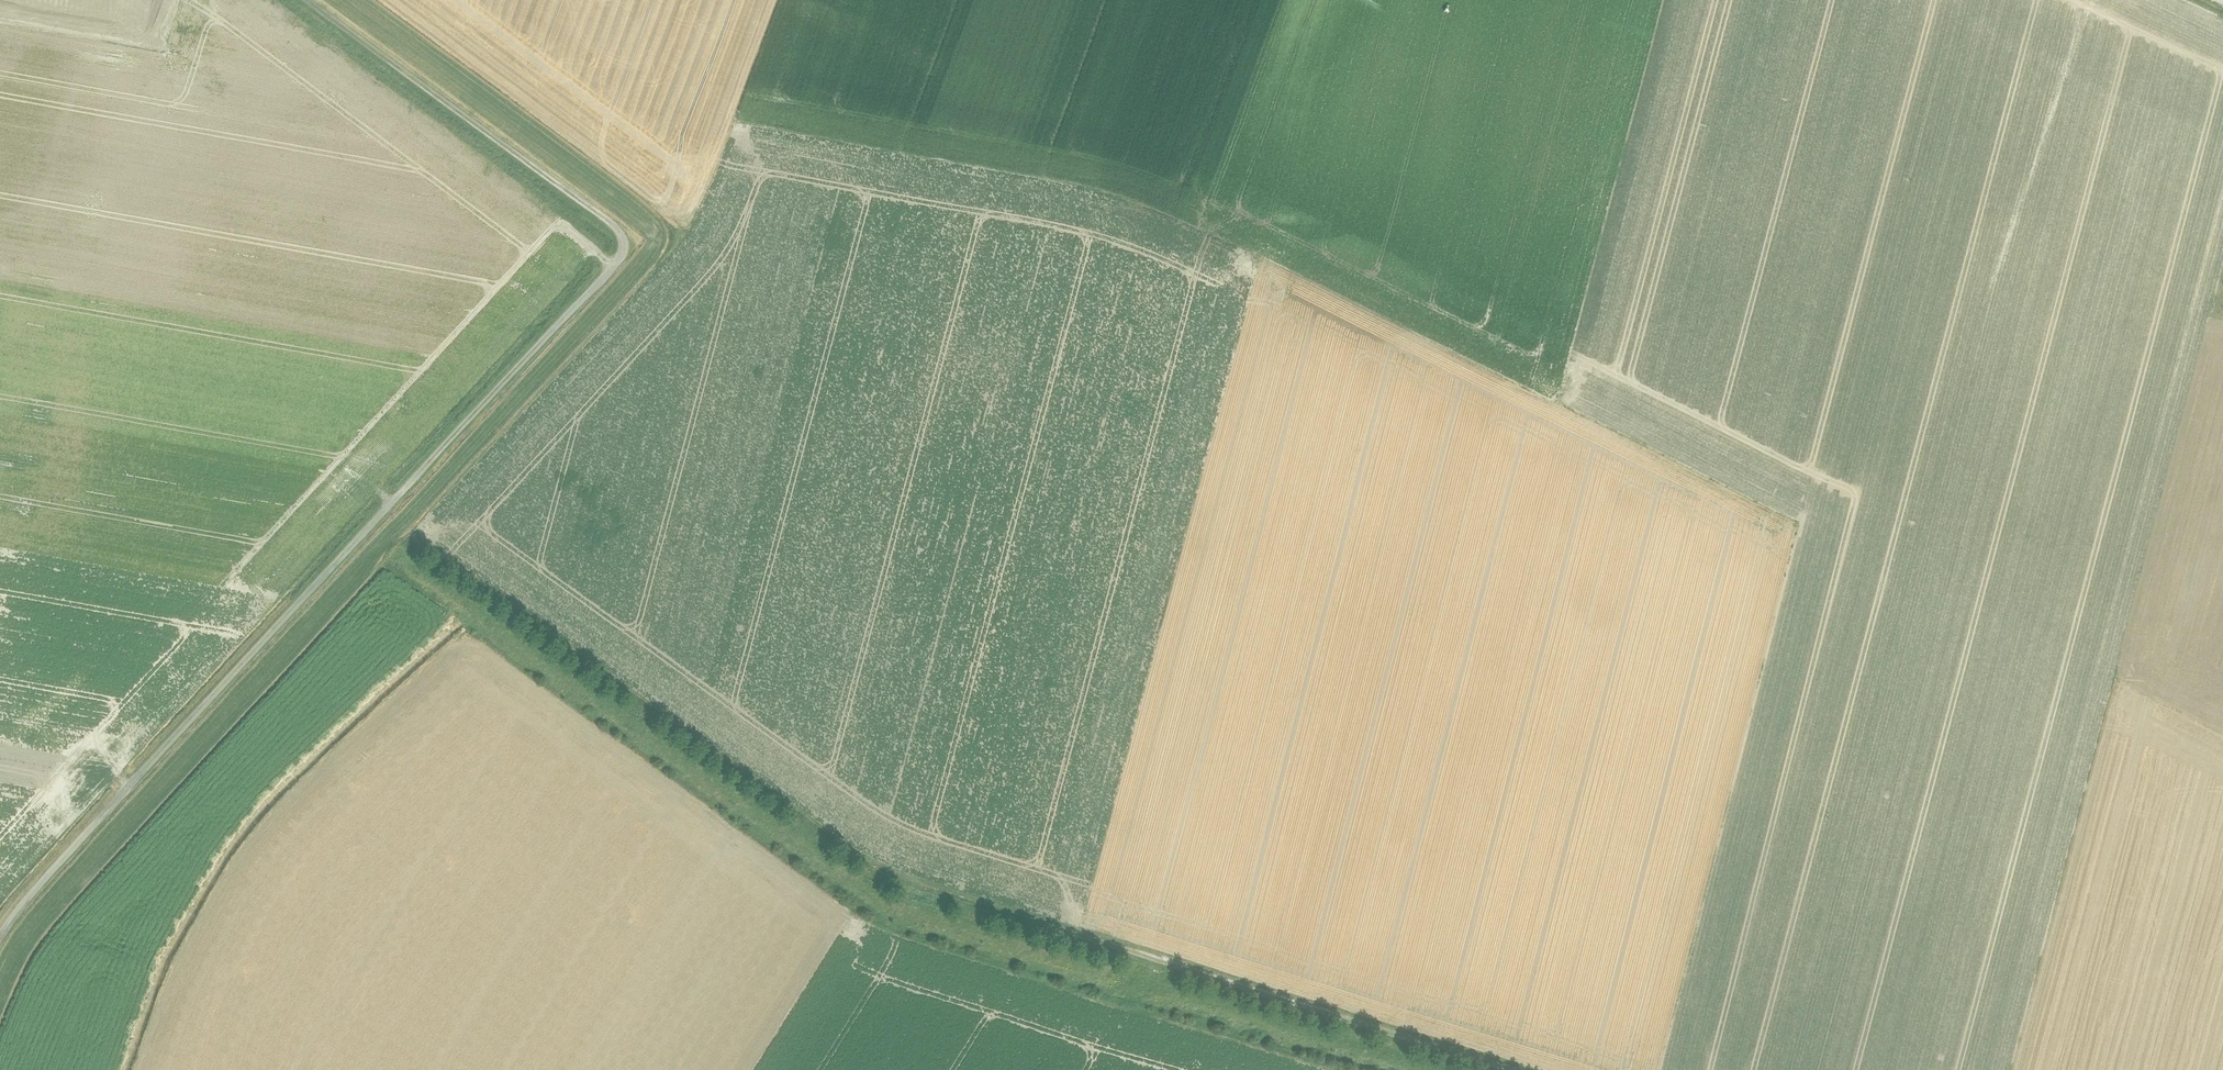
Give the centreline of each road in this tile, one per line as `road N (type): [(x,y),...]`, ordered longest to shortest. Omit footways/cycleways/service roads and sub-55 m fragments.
road 1 (track): [(0,934),(127,787),(599,279),(618,246),(604,222),(307,0)]

